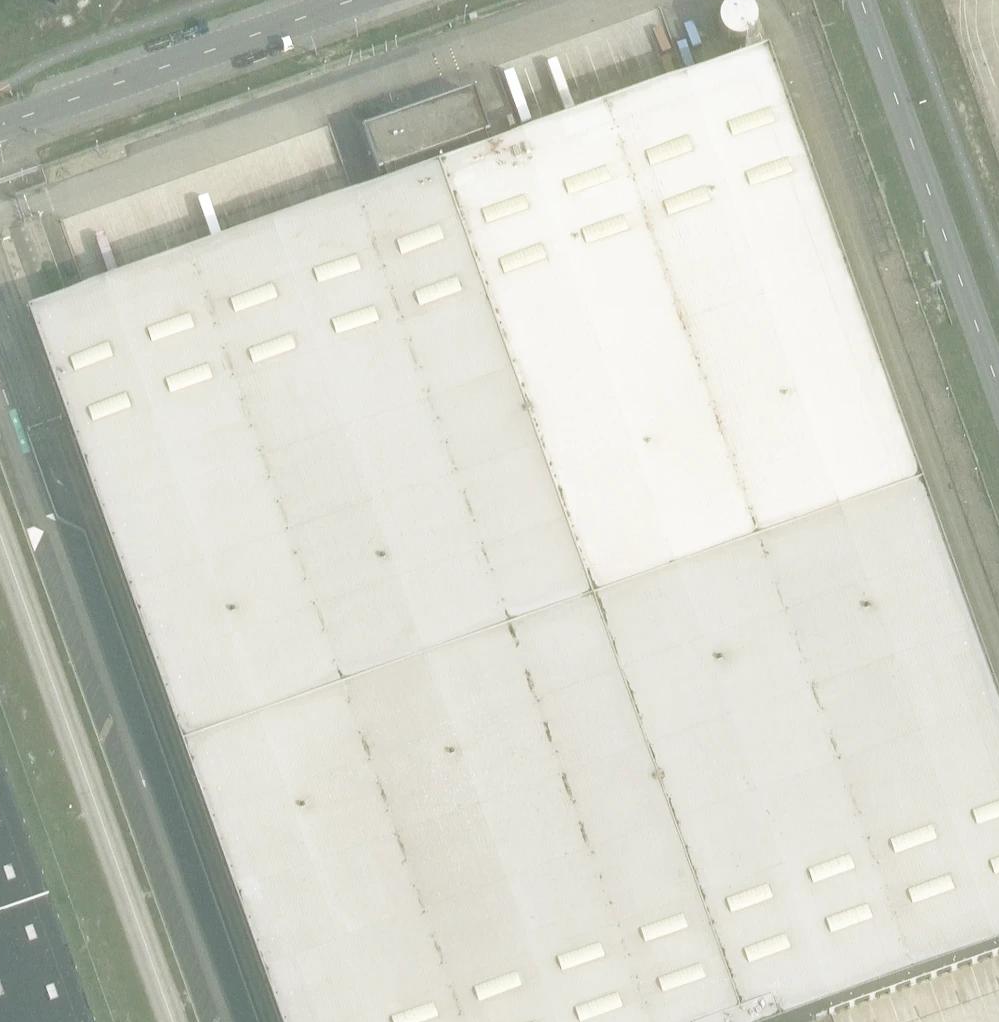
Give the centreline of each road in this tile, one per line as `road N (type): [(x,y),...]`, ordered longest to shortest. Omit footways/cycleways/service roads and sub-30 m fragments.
road 1 (unclassified): [(998,385),(861,0)]
road 2 (unclassified): [(0,125),(352,0)]

